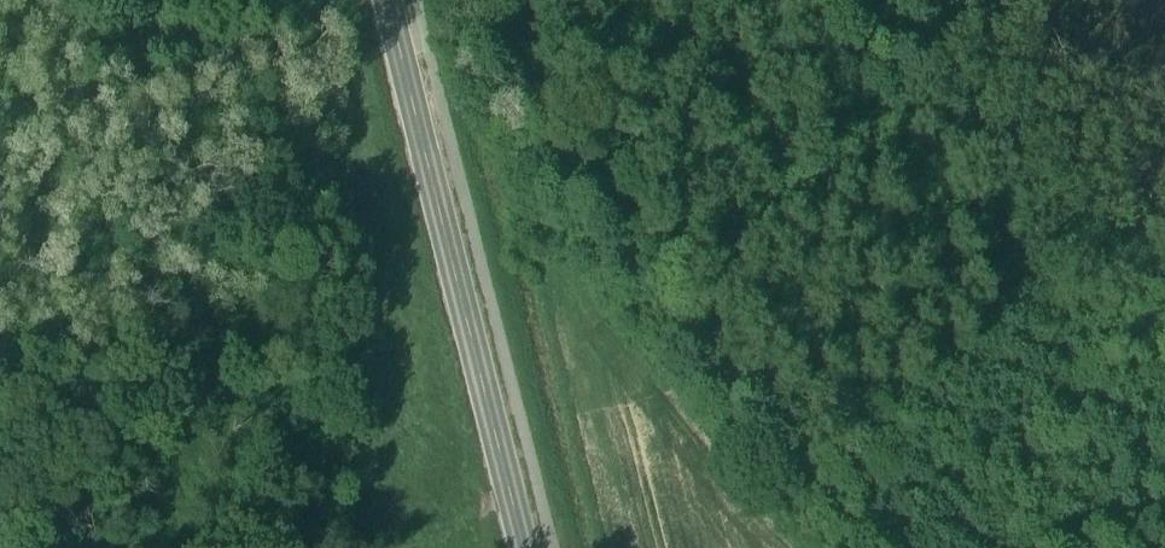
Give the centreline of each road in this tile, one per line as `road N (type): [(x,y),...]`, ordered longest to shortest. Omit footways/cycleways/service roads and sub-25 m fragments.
road 1 (tertiary): [(387,0),(522,547)]

